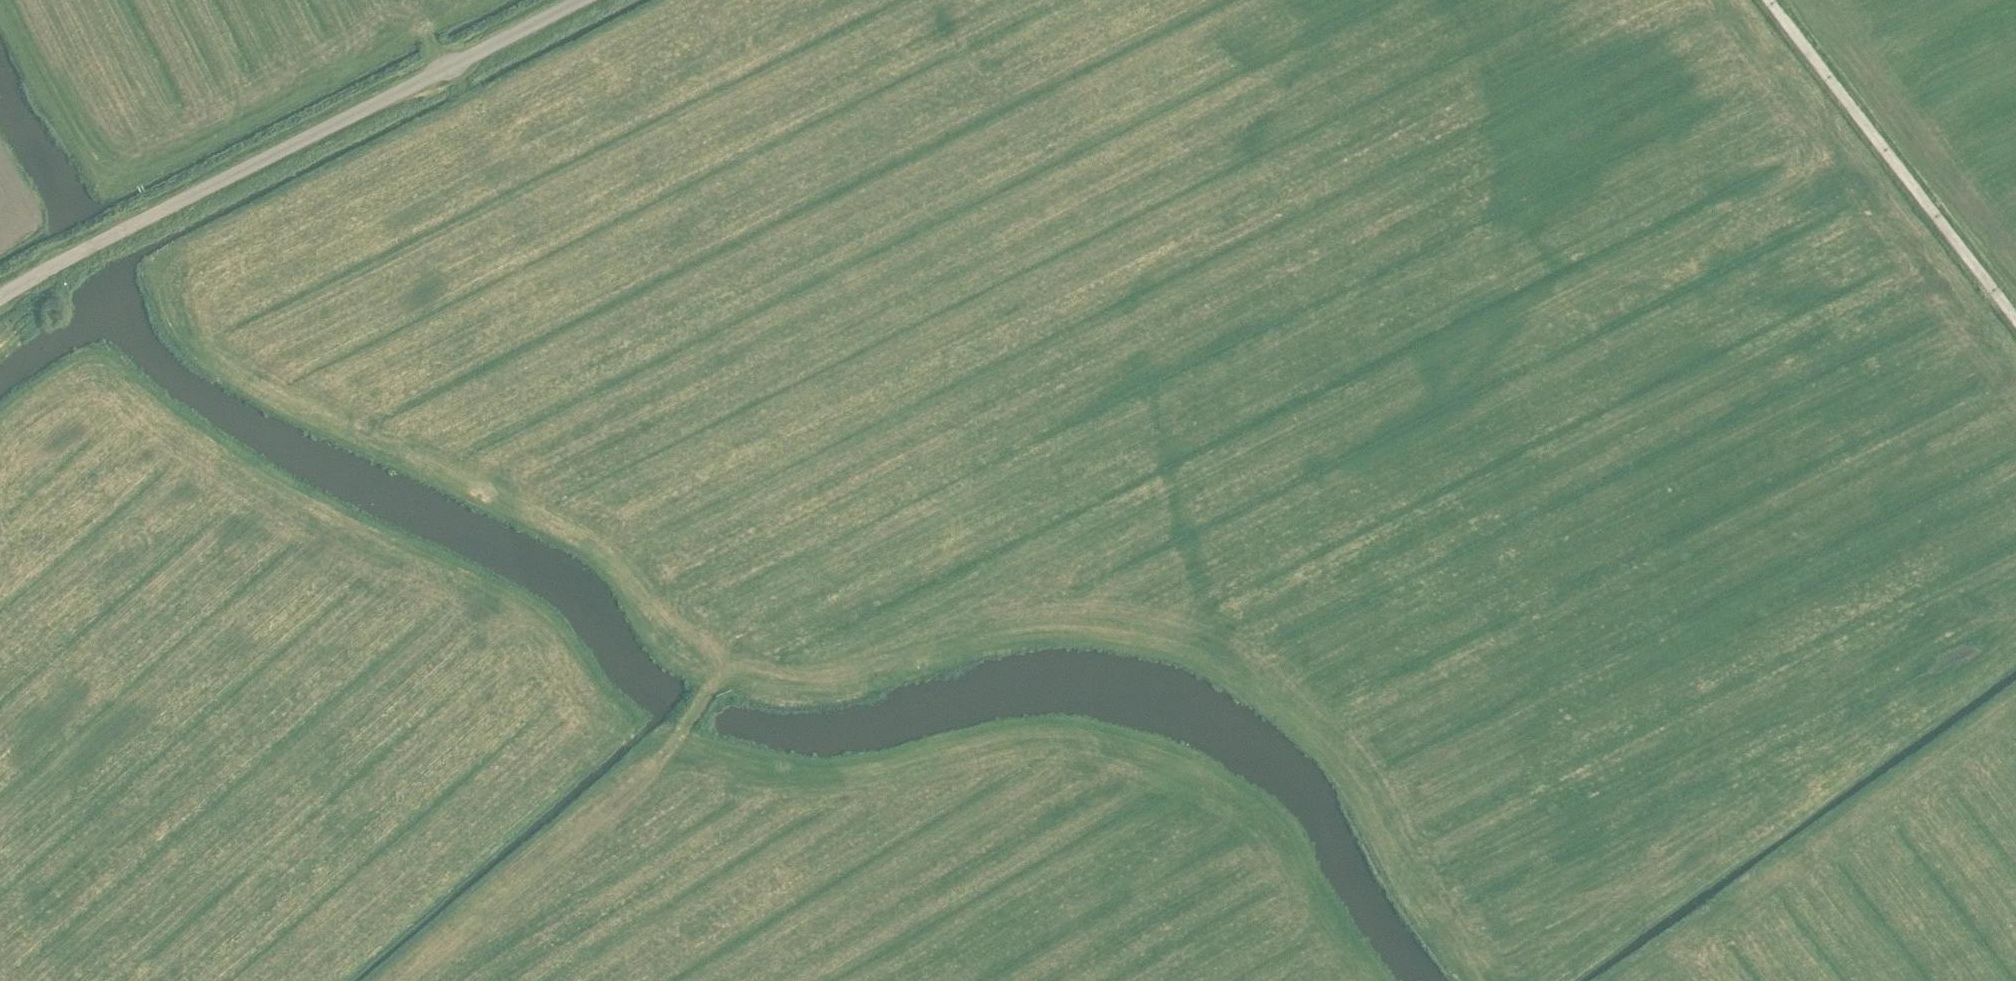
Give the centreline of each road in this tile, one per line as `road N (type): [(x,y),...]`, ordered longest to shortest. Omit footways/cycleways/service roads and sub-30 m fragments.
road 1 (unclassified): [(0,302),(586,0)]
road 2 (track): [(2015,312),(1774,0)]

